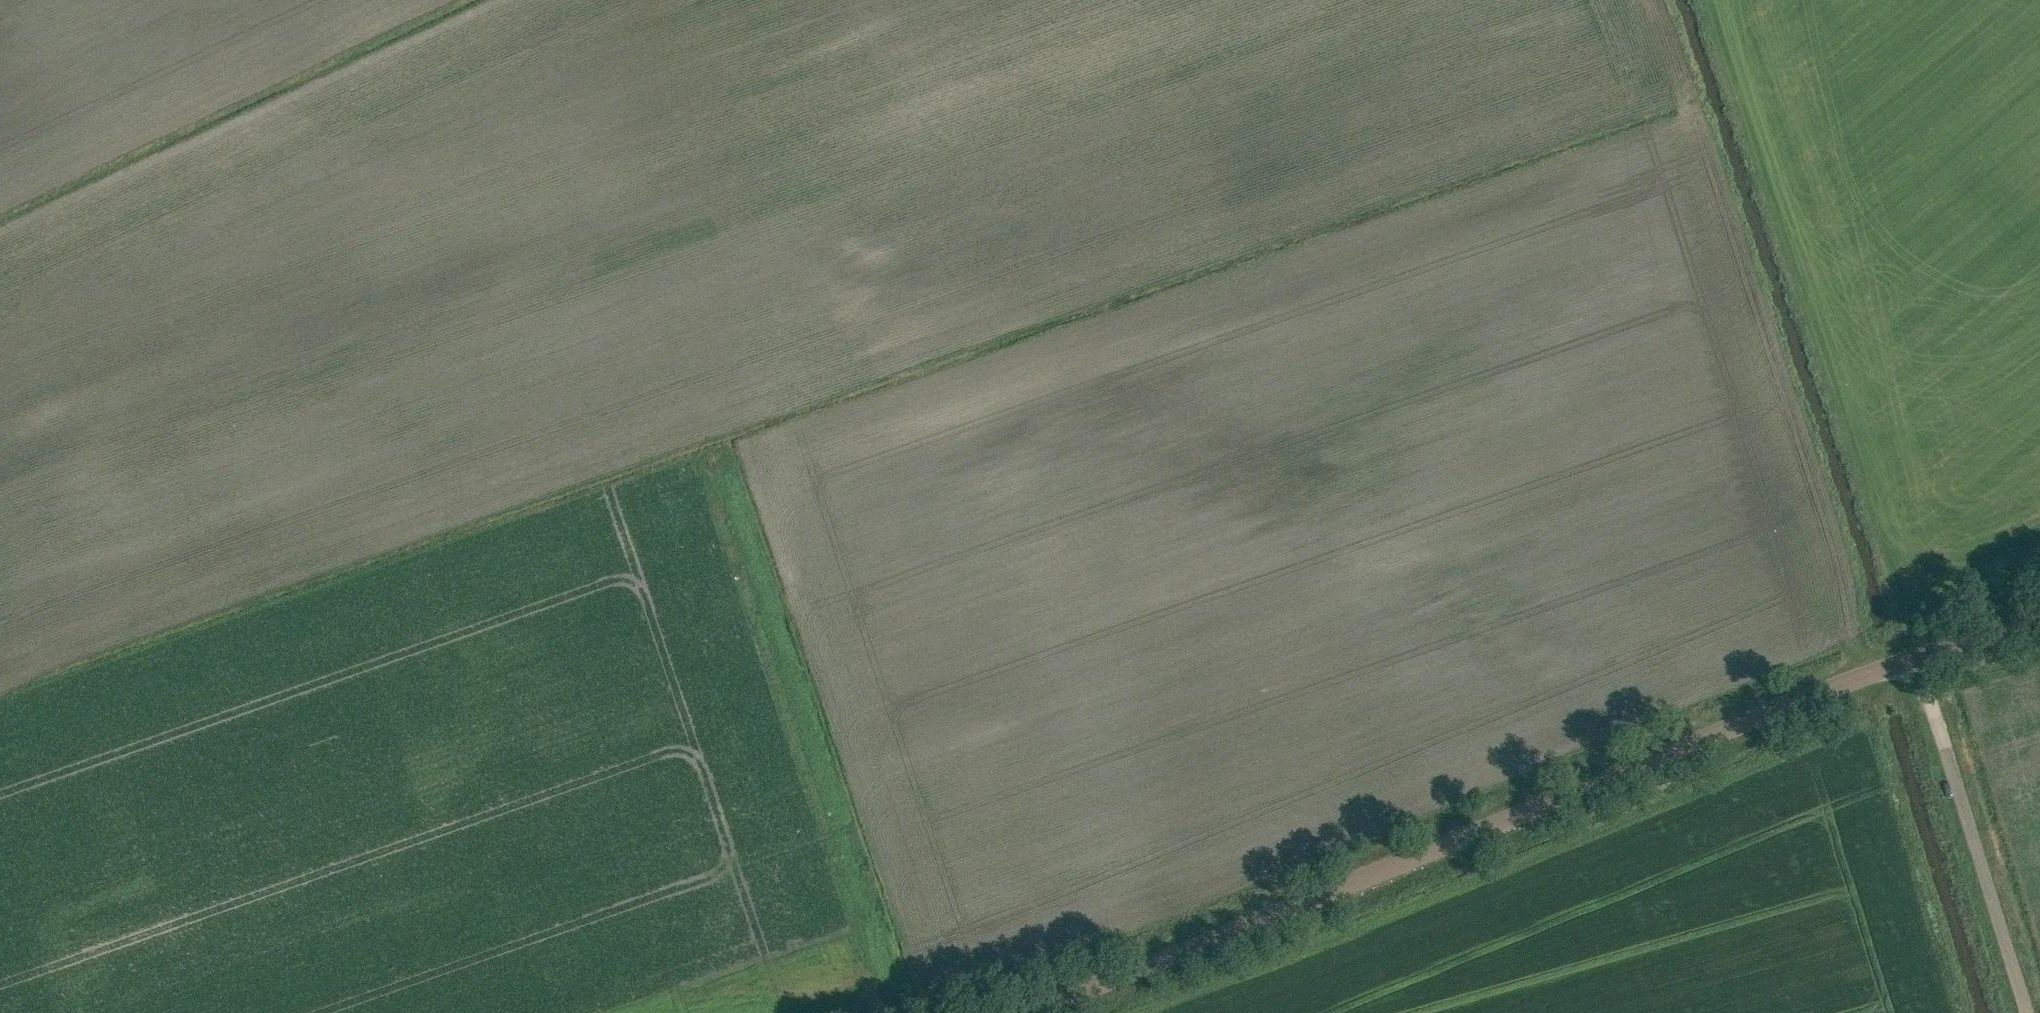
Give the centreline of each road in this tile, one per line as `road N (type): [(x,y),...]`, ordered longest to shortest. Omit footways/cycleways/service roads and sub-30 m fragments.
road 1 (unclassified): [(1018,1012),(1917,656)]
road 2 (unclassified): [(2027,1012),(1917,656)]
road 3 (unclassified): [(1917,656),(2039,616)]

